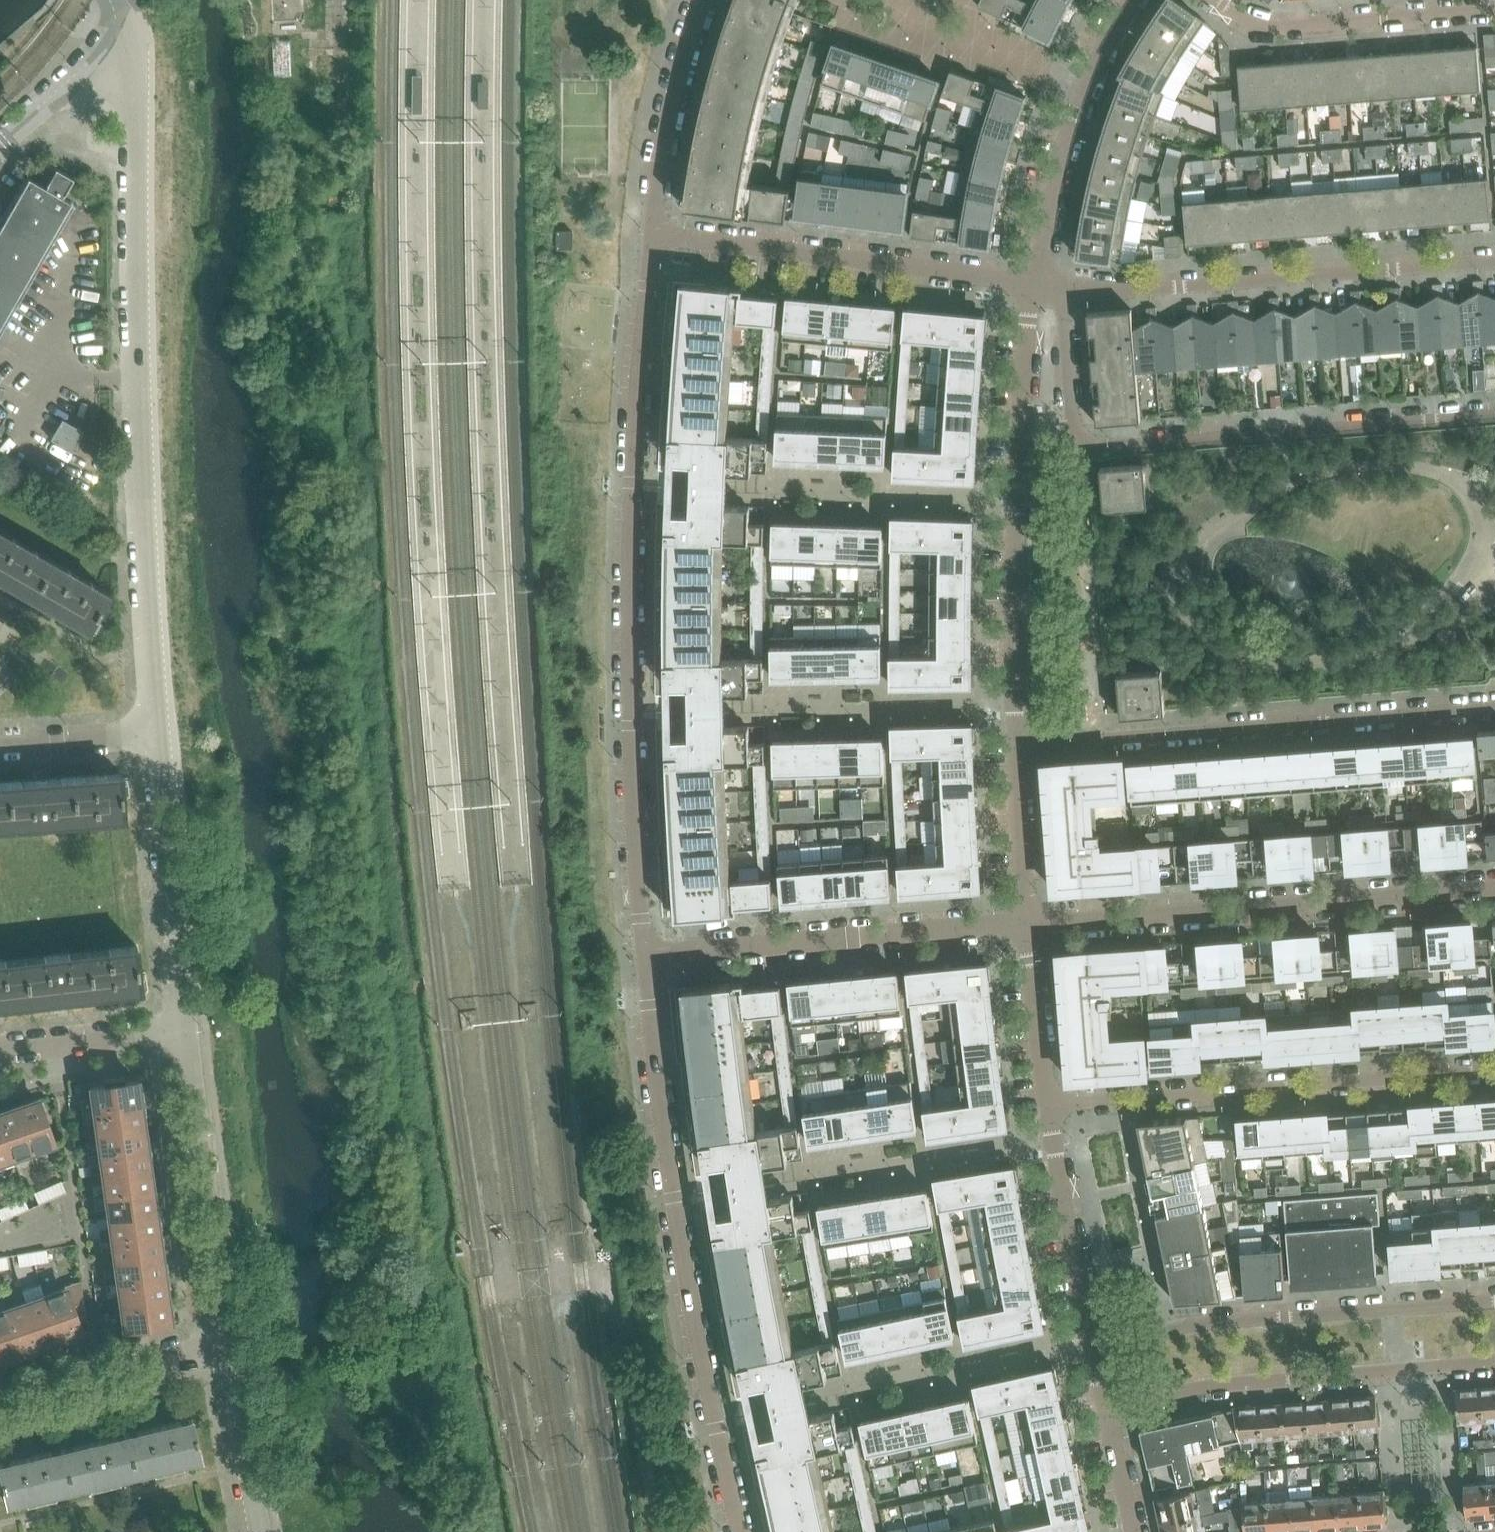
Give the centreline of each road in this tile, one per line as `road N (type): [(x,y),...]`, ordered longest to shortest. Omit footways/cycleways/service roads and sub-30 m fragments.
road 1 (residential): [(643,955),(630,587),(652,234)]
road 2 (residential): [(154,733),(138,104),(121,23)]
road 3 (residential): [(739,1531),(673,1198),(643,955)]
road 4 (residential): [(1494,414),(1086,446),(1073,426),(1061,288)]
road 5 (residential): [(1015,745),(1494,707)]
road 6 (residential): [(1025,923),(1494,887)]
road 7 (residential): [(1015,745),(1016,502),(1032,284)]
road 8 (residential): [(1494,1069),(1047,1104)]
road 9 (residential): [(1061,288),(1180,287),(1494,261)]
road 10 (residential): [(1494,1301),(1202,1324),(1091,1347)]
road 11 (residential): [(1104,1407),(1212,1385),(1494,1362)]
road 12 (residential): [(643,955),(1025,923)]
road 13 (residential): [(1032,284),(652,234)]
road 14 (residential): [(227,1346),(184,1027)]
road 15 (residential): [(1032,284),(1074,114),(1130,0)]
road 16 (residential): [(184,1027),(154,733)]
road 17 (residential): [(1494,9),(1270,26),(1216,0)]
road 18 (residential): [(1091,1347),(1047,1104)]
road 19 (residential): [(652,234),(670,108),(701,0)]
road 20 (residential): [(0,1416),(227,1346)]
road 21 (residential): [(260,1531),(227,1346)]
road 22 (residential): [(184,1027),(0,1051)]
road 23 (residential): [(1047,1104),(1025,923)]
road 24 (residential): [(1025,923),(1015,745)]
road 25 (residential): [(0,141),(121,23)]
road 26 (residential): [(154,733),(0,740)]
road 27 (residential): [(1133,1531),(1104,1407)]

